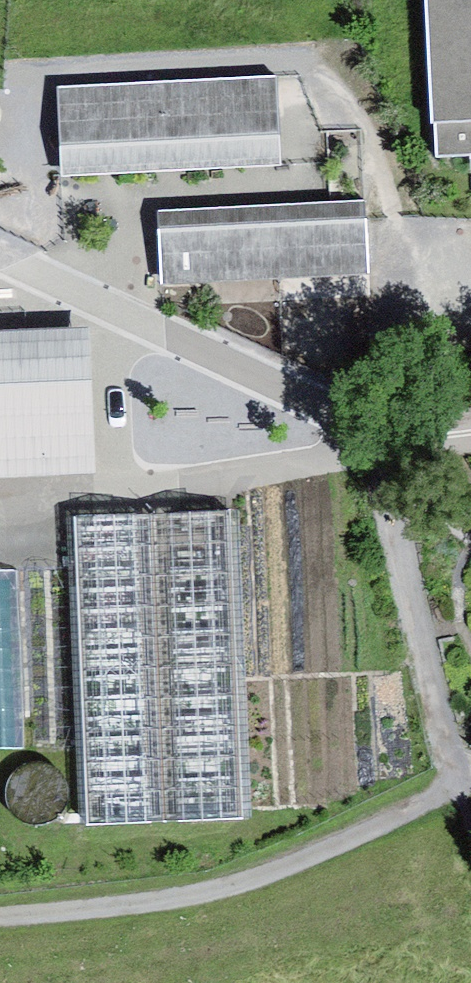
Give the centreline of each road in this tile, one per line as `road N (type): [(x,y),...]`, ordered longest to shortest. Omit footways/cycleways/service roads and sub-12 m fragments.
road 1 (track): [(461,782),(291,865),(199,895),(0,915)]
road 2 (track): [(376,447),(0,268)]
road 3 (track): [(470,817),(376,447)]

